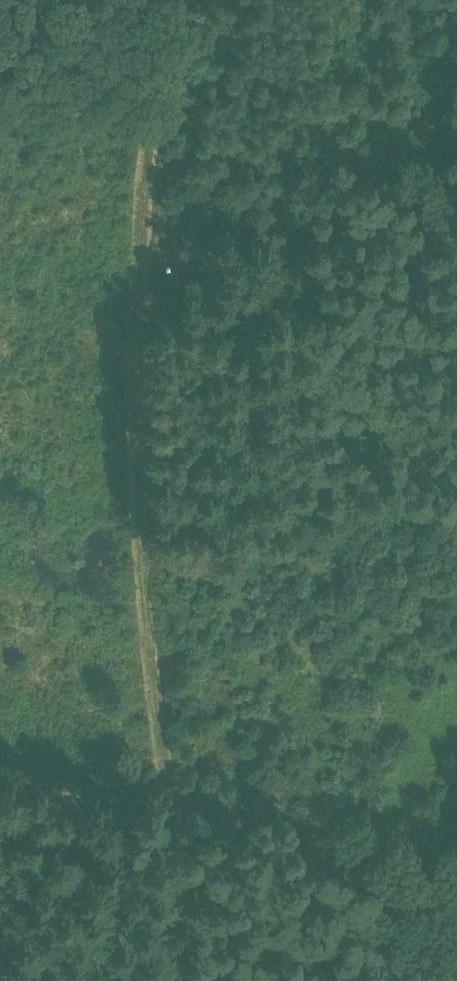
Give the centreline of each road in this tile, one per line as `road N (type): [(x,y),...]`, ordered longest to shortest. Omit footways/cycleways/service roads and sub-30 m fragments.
road 1 (track): [(157,801),(126,248),(150,116),(185,0)]
road 2 (track): [(0,767),(456,852)]
road 3 (track): [(0,119),(150,116)]

